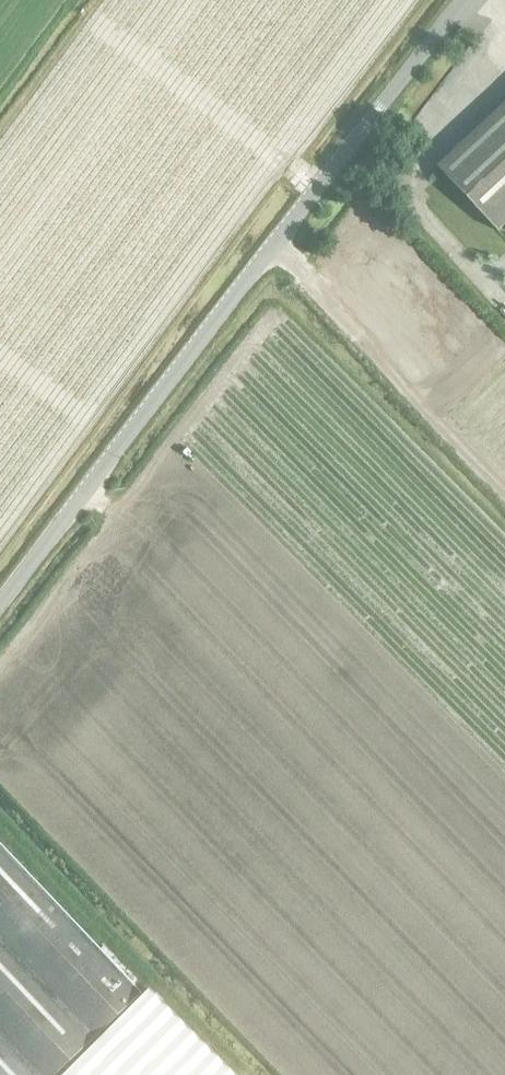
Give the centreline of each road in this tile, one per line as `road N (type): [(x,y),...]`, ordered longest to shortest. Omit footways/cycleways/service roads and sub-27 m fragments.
road 1 (unclassified): [(0,603),(464,0)]

